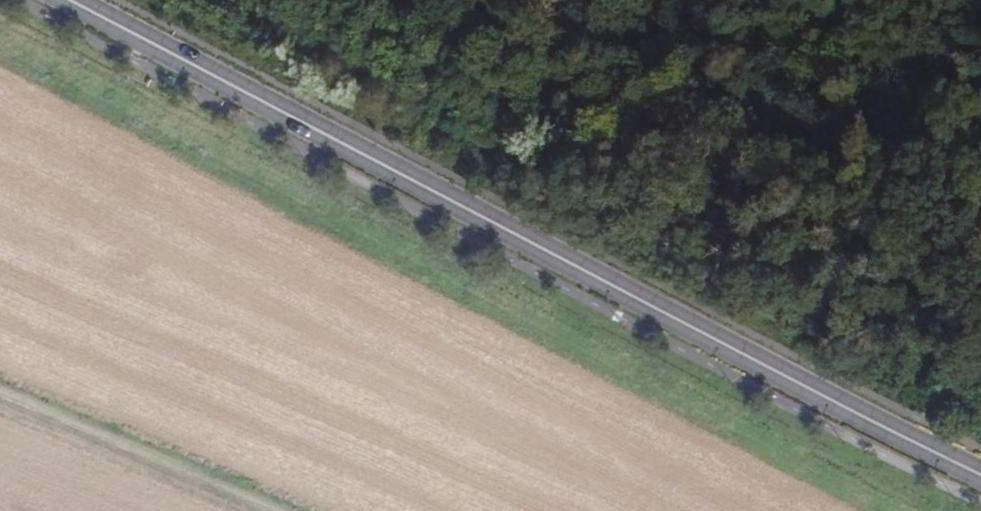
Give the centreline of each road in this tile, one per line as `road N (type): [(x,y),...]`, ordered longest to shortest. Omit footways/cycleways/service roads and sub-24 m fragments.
road 1 (residential): [(980,475),(68,0)]

